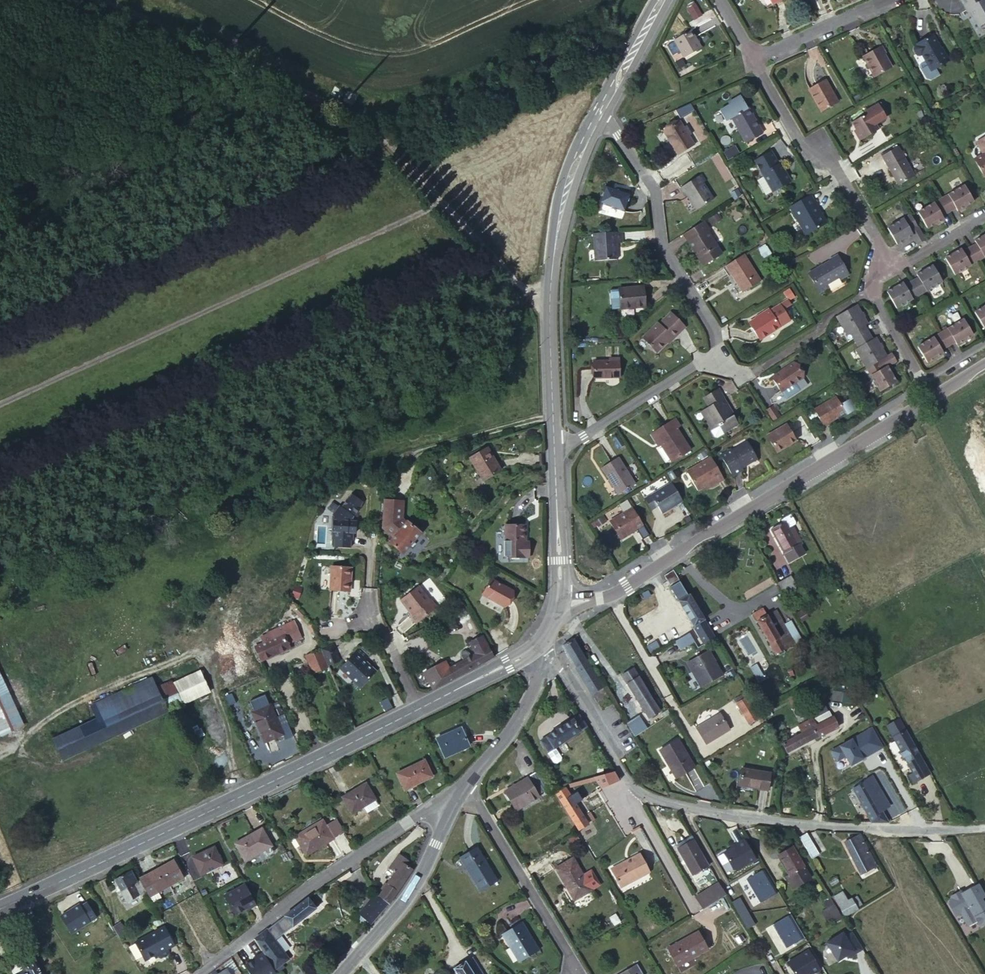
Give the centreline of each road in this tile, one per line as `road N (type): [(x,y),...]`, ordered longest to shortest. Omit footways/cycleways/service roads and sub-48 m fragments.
road 1 (track): [(549,306),(516,283),(381,135),(109,0)]
road 2 (residential): [(546,658),(568,678),(628,781),(653,799),(773,821),(973,829)]
road 3 (secondary): [(984,363),(613,594),(559,599)]
road 4 (track): [(441,199),(0,402)]
road 5 (secondary): [(421,708),(0,908)]
road 6 (residential): [(554,445),(585,435),(717,354),(714,329),(661,245),(656,191),(599,114)]
road 7 (tertiary): [(599,114),(579,154),(554,253),(554,445)]
road 8 (residential): [(464,786),(307,888),(200,973)]
road 9 (residential): [(872,279),(881,246),(833,163),(799,141),(754,59)]
road 10 (residential): [(341,973),(407,897),(464,786)]
road 11 (residential): [(570,973),(570,957),(464,786)]
road 12 (tertiary): [(554,445),(559,599)]
road 13 (residential): [(464,786),(522,711),(546,658)]
road 14 (residential): [(754,59),(883,0)]
road 15 (secondary): [(538,644),(421,708)]
road 16 (tertiary): [(660,0),(599,114)]
road 17 (residential): [(984,217),(872,279)]

